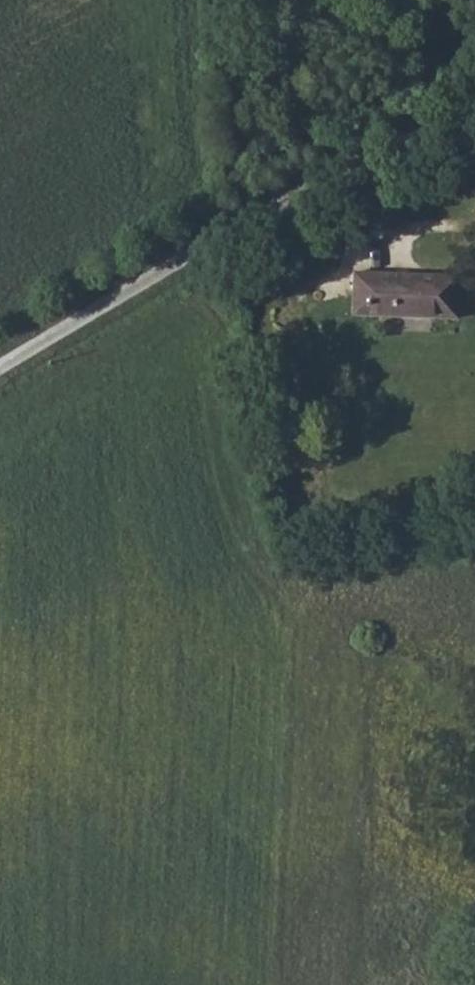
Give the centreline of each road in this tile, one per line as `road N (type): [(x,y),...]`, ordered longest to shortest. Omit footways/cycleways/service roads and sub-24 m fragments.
road 1 (unclassified): [(474,99),(391,126),(0,355)]

